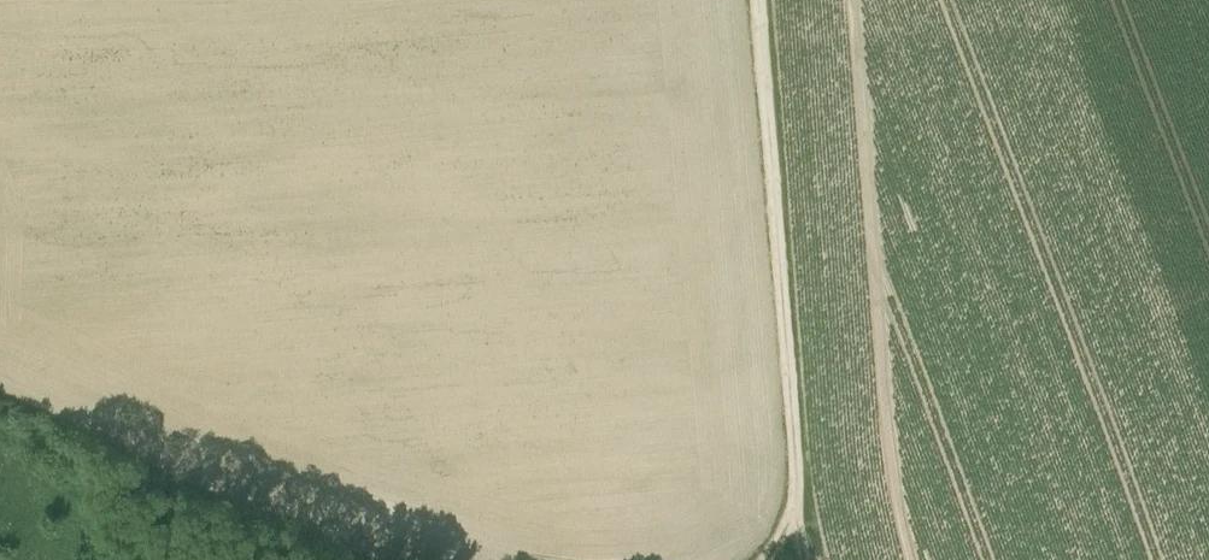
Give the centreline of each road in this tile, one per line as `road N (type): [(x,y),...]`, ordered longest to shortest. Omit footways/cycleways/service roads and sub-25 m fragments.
road 1 (track): [(756,0),(795,511)]

